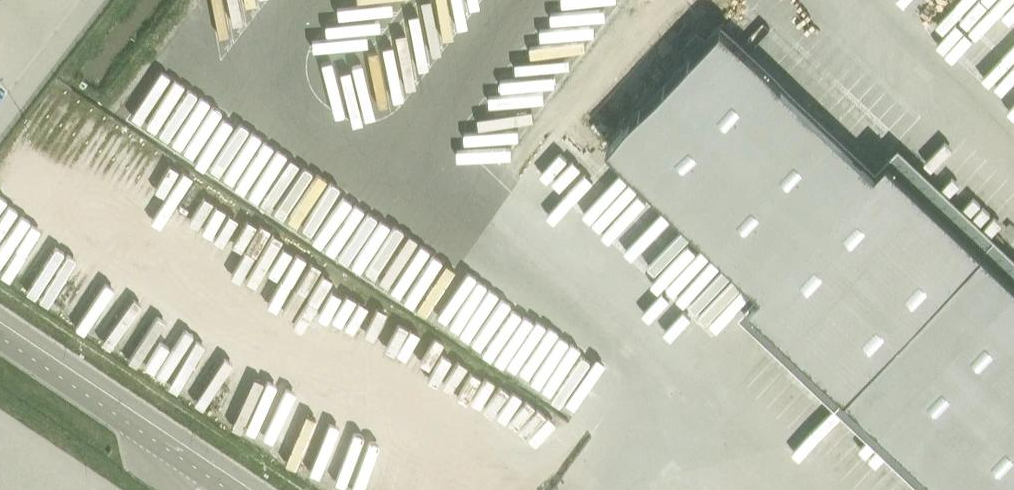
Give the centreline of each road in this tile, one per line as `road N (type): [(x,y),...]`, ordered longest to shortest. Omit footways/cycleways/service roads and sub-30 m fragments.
road 1 (track): [(301,0),(286,19),(264,83),(285,127),(348,176),(403,194),(472,175)]
road 2 (unclassified): [(0,327),(248,489)]

